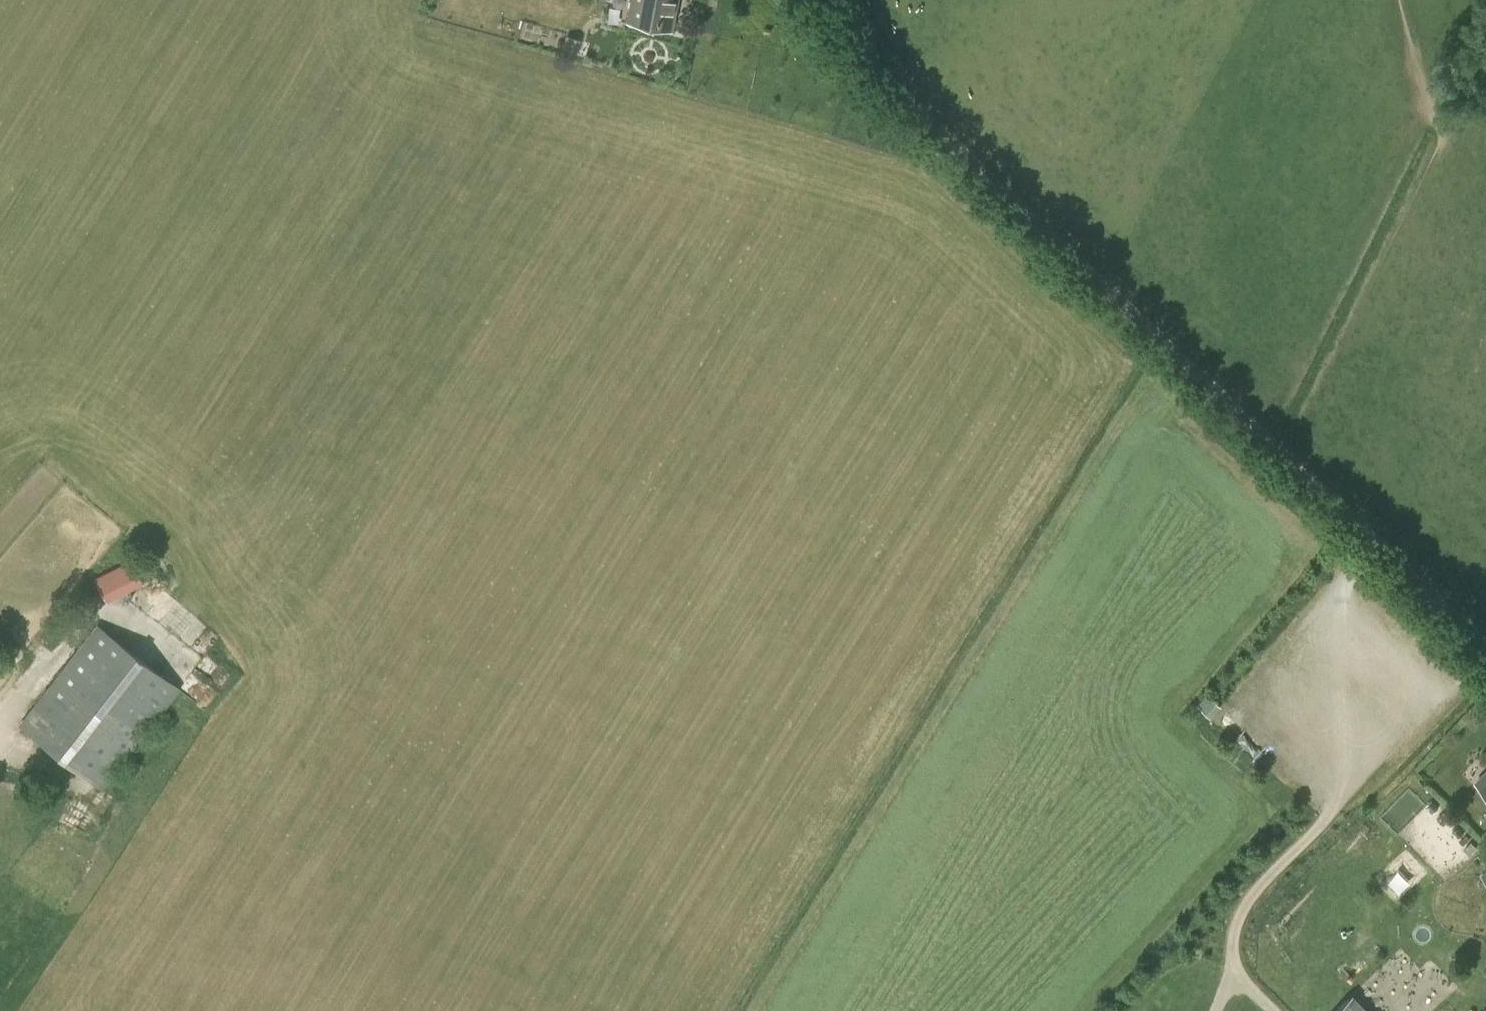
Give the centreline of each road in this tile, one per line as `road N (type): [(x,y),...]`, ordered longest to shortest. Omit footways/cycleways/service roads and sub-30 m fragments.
road 1 (unclassified): [(1485,650),(852,38),(830,0)]

